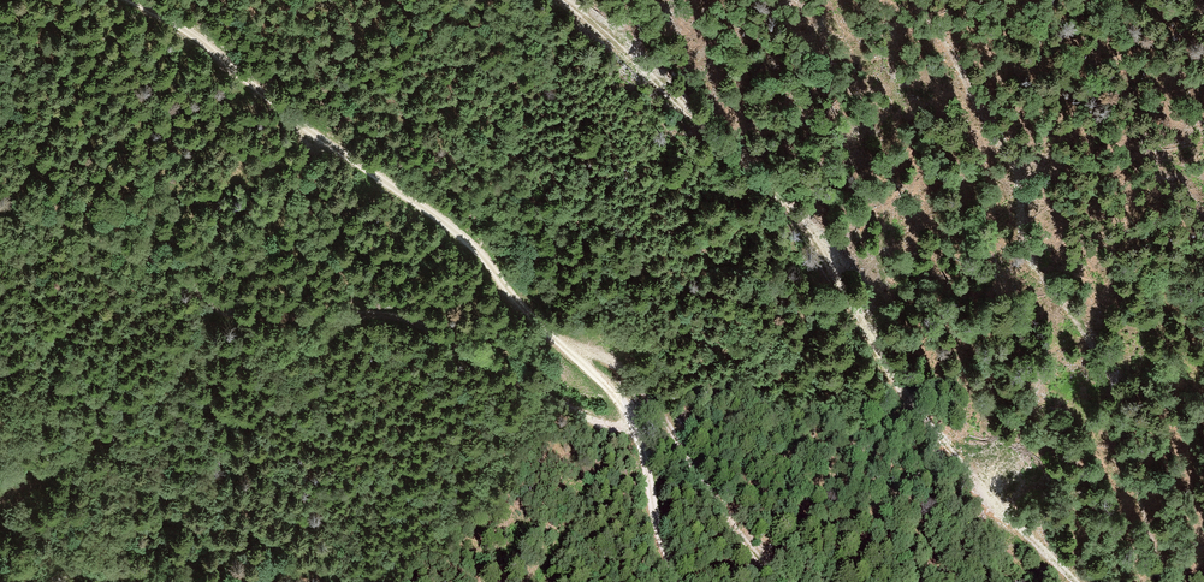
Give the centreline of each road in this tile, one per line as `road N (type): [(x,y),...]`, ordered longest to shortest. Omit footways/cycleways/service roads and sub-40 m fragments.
road 1 (track): [(129,0),(207,47),(296,122),(449,226),(529,317),(622,398),(639,424),(656,519),(678,581)]
road 2 (track): [(1076,581),(972,481),(899,390),(814,236),(787,203),(566,0)]
road 3 (track): [(639,424),(609,428),(393,314),(228,316),(154,261),(0,206)]
road 4 (track): [(561,342),(625,369),(779,581)]

